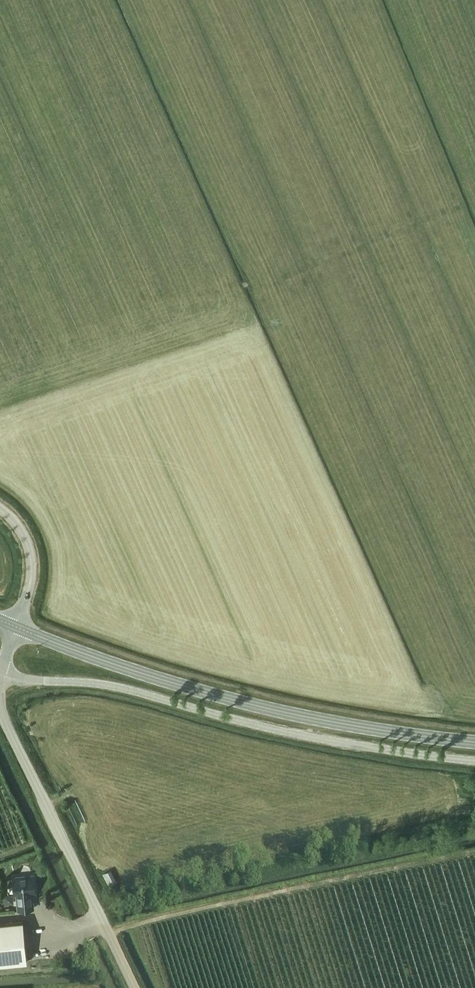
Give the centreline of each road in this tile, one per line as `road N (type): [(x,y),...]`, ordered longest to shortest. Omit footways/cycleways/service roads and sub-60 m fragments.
road 1 (unclassified): [(1,672),(99,684),(314,737),(474,761)]
road 2 (secondary): [(474,743),(272,712),(16,629)]
road 3 (unclassified): [(135,987),(0,696)]
road 4 (unclassified): [(16,629),(32,562),(25,536),(0,509)]

